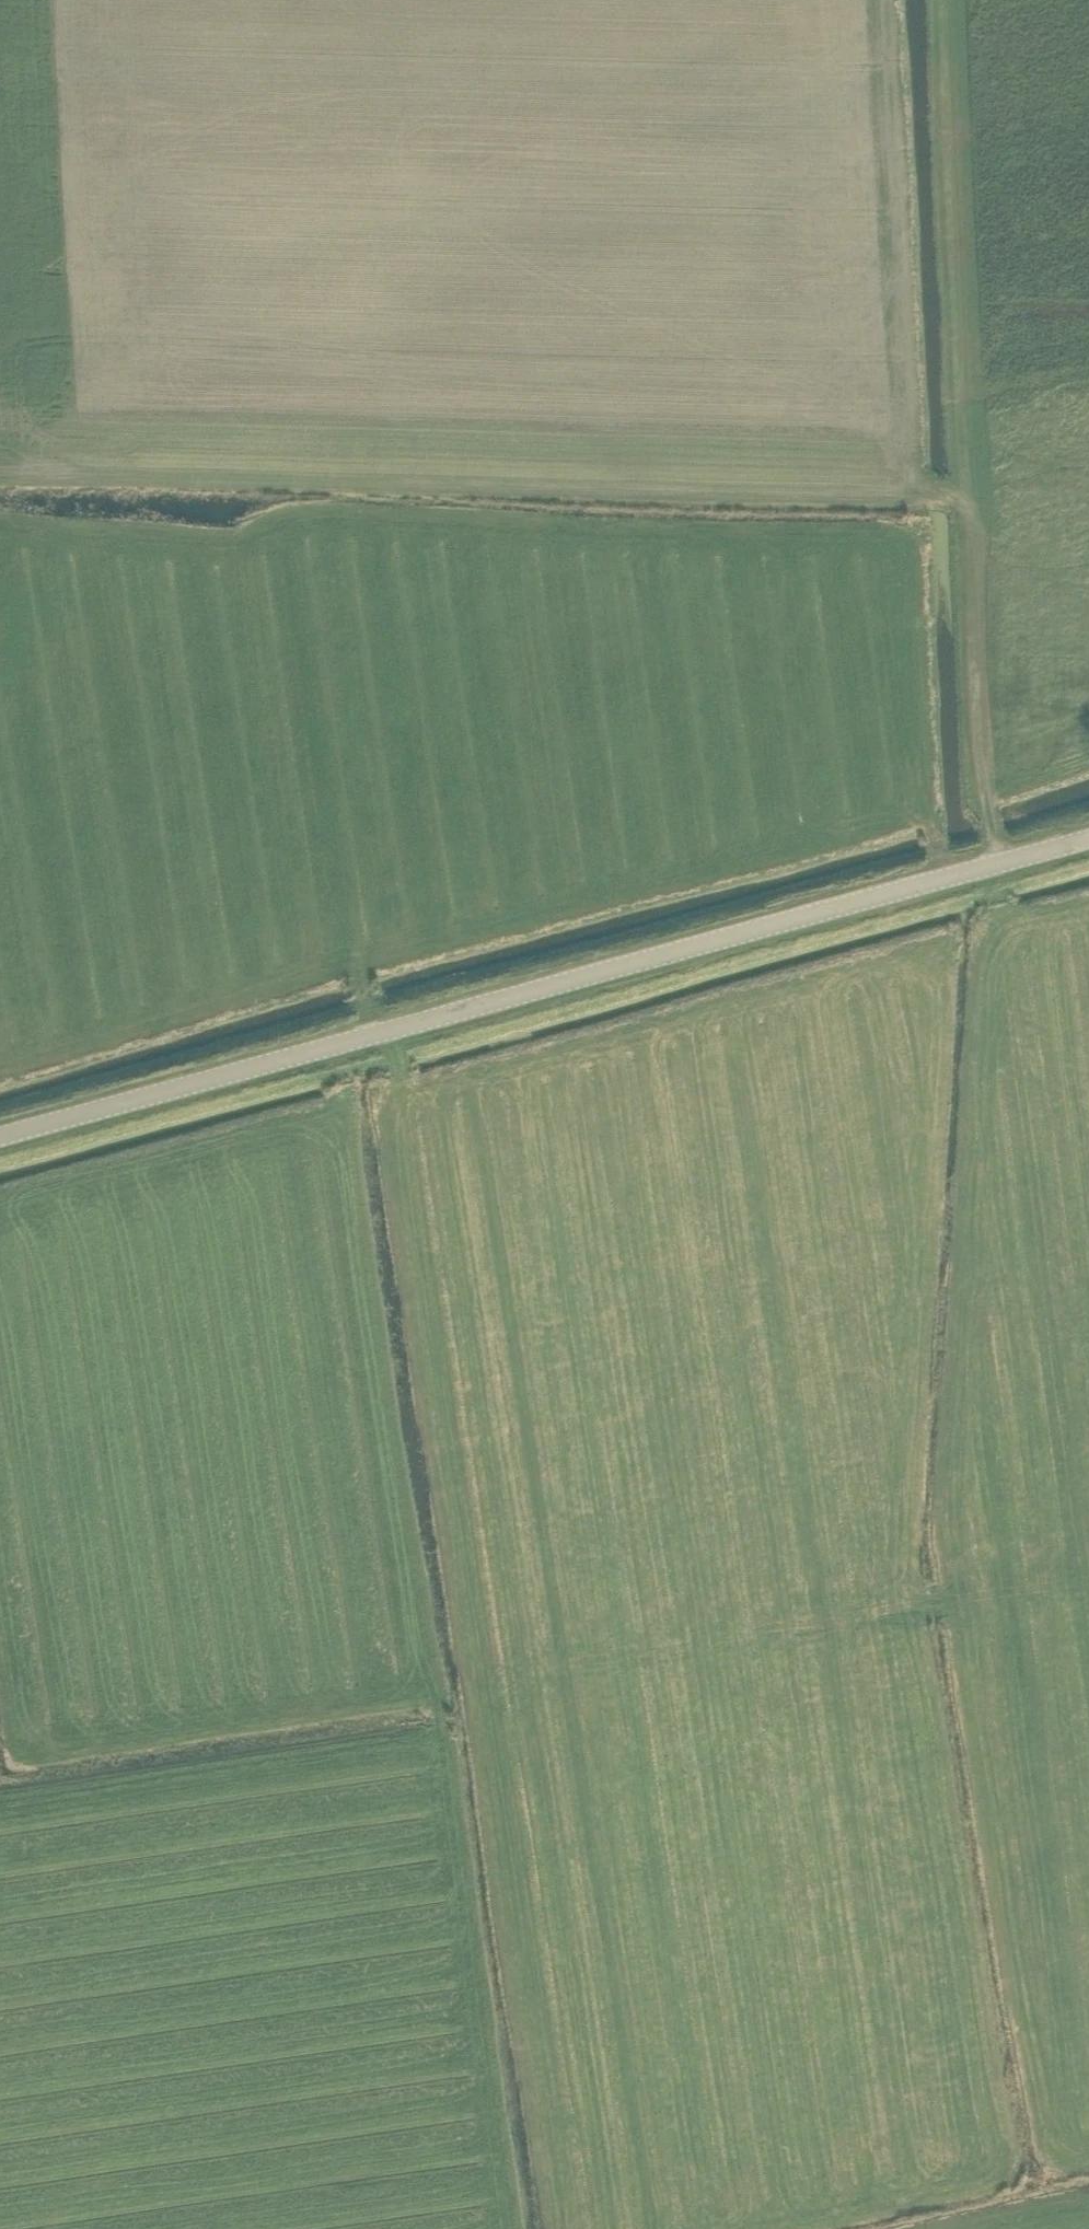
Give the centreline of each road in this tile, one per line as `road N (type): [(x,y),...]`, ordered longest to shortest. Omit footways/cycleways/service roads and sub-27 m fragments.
road 1 (tertiary): [(0,1133),(1088,836)]

